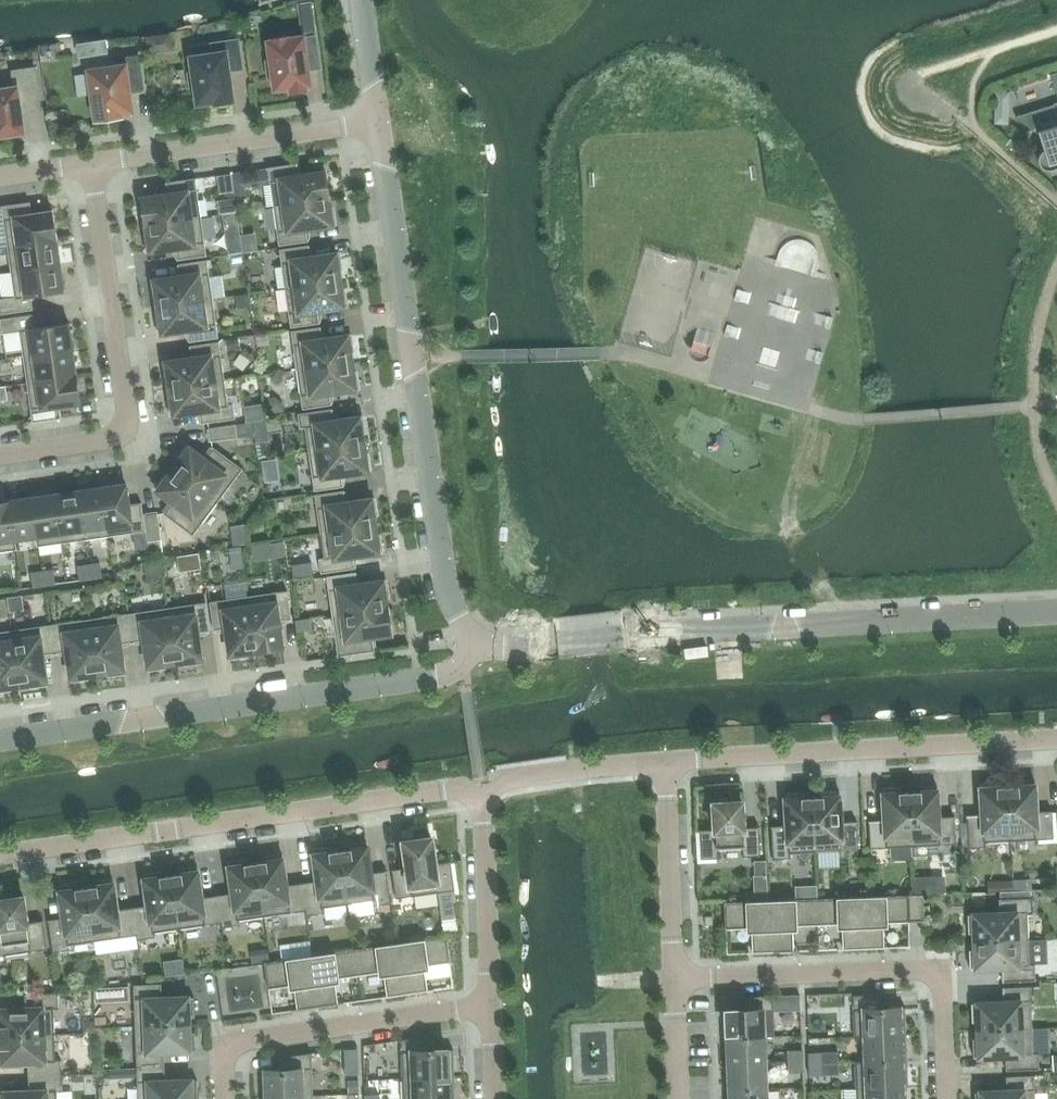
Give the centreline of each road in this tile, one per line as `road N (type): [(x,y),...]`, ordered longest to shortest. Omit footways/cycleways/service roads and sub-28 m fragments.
road 1 (residential): [(377,120),(447,597),(473,644)]
road 2 (residential): [(0,738),(432,676),(461,666),(473,644)]
road 3 (residential): [(0,854),(446,790),(482,793)]
road 4 (residential): [(1056,610),(632,638)]
road 5 (residential): [(0,456),(113,442),(130,414),(93,165)]
road 6 (residential): [(676,979),(942,974),(947,1098)]
road 7 (residential): [(667,765),(1056,745)]
road 8 (residential): [(230,1098),(228,1046),(491,1009)]
road 9 (residential): [(93,165),(377,120)]
road 10 (residential): [(491,1009),(482,793)]
road 11 (residential): [(676,979),(667,765)]
road 12 (residential): [(482,793),(522,776),(667,765)]
road 13 (residential): [(473,644),(632,638)]
road 14 (residential): [(361,1),(377,120)]

